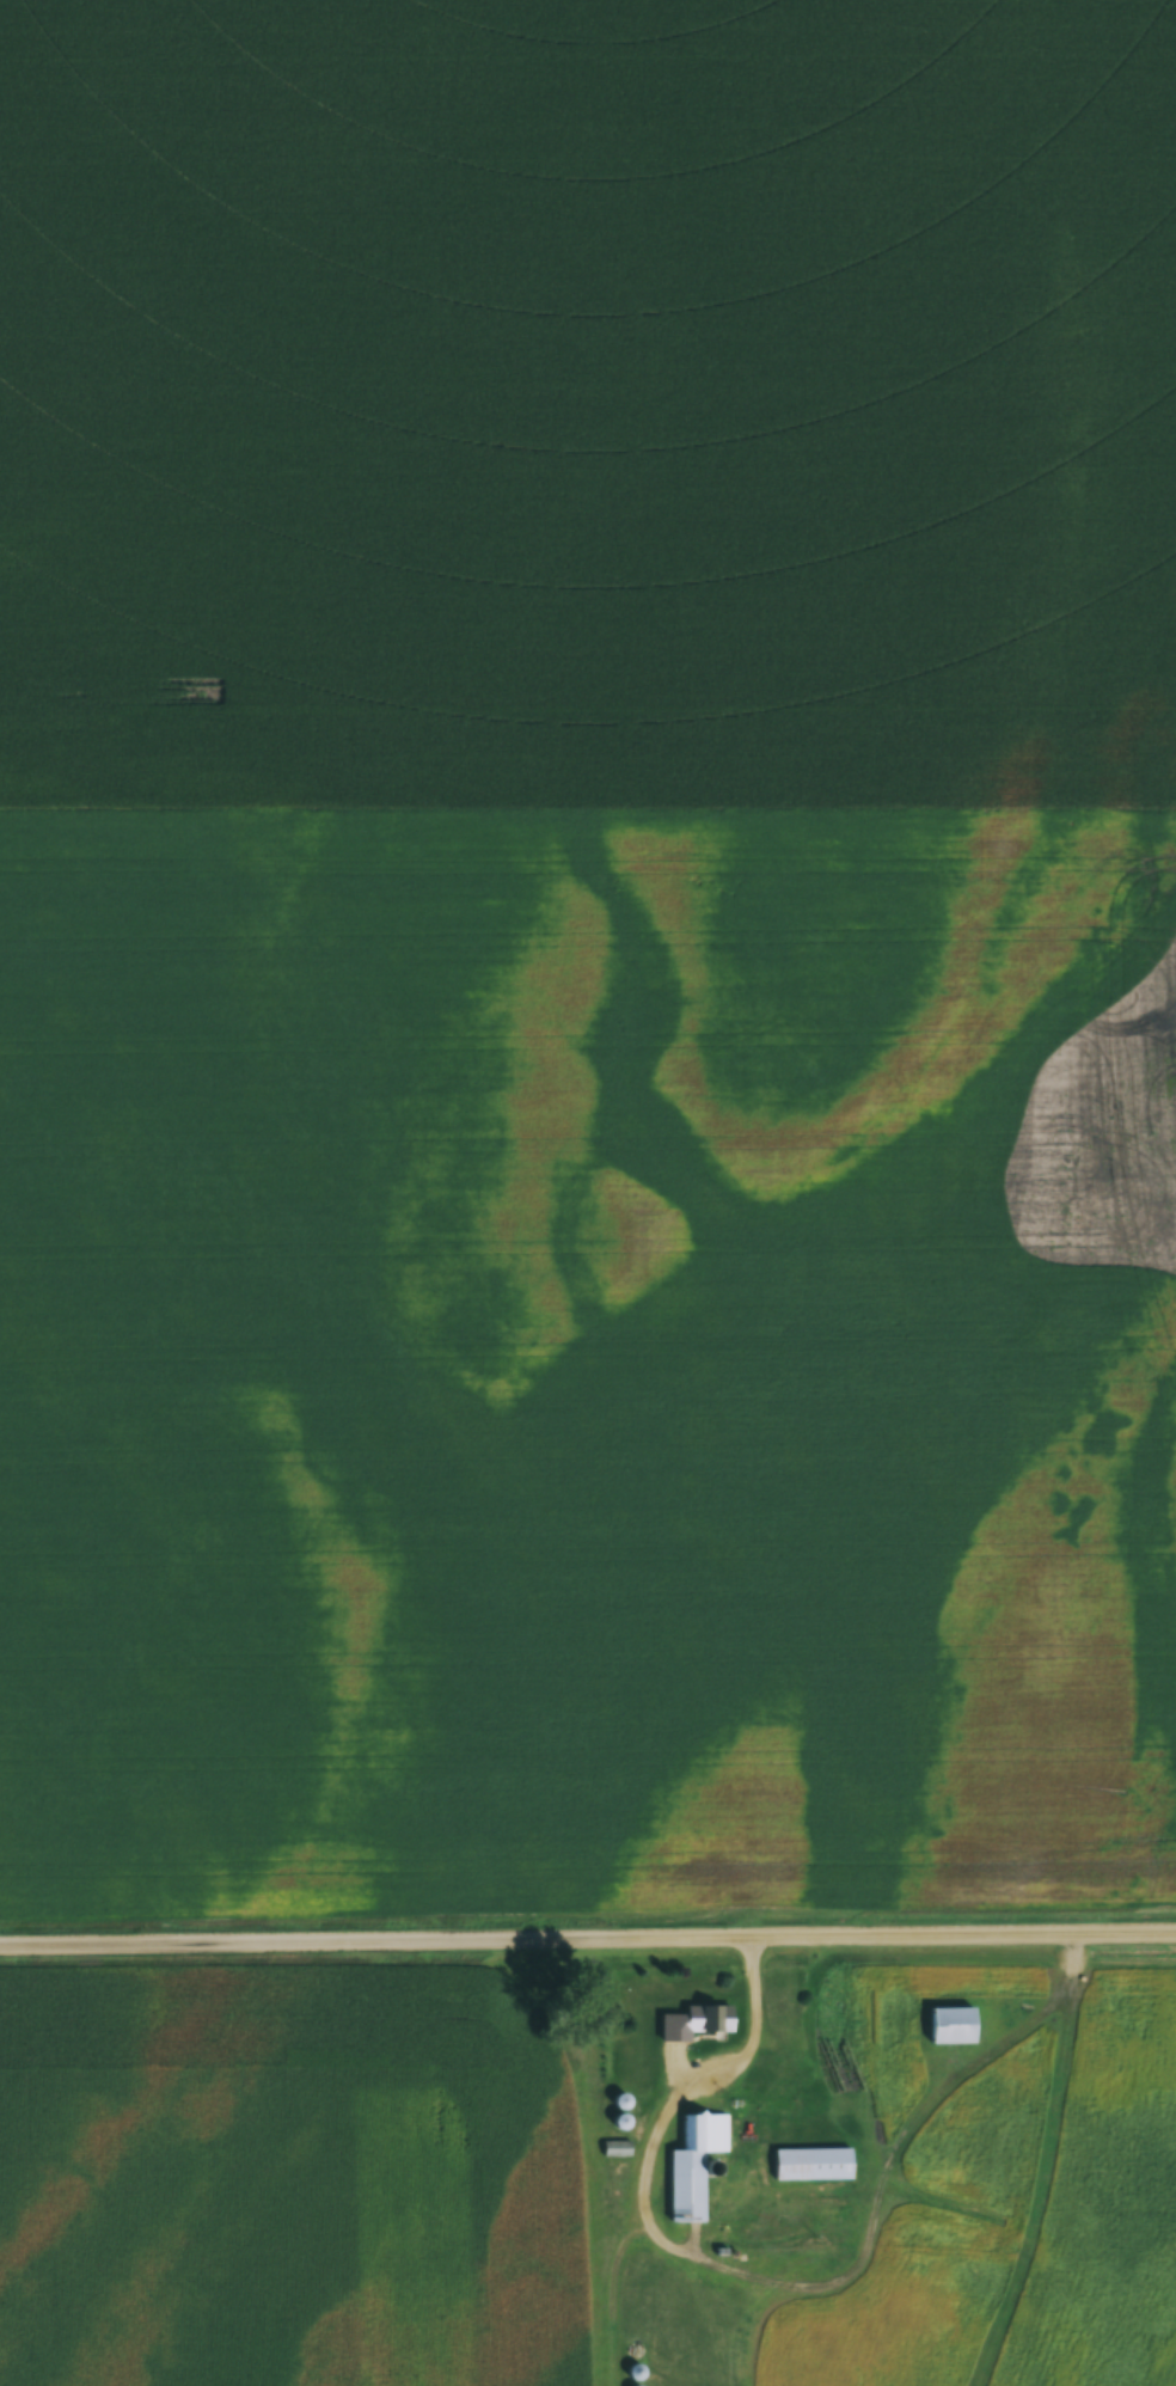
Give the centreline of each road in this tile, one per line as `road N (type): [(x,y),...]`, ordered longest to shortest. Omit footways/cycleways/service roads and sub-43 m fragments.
road 1 (residential): [(0,1945),(1175,1932)]

